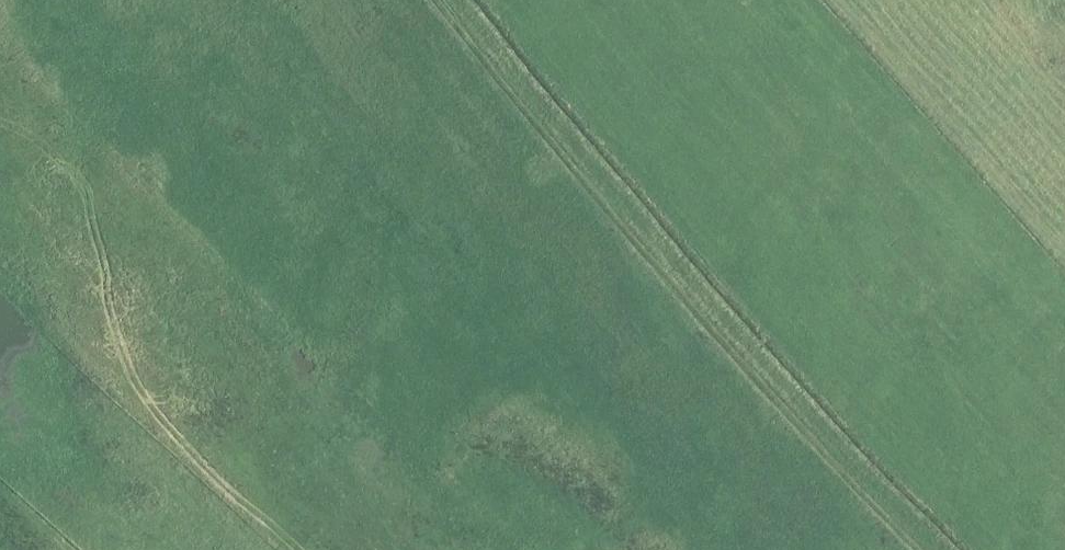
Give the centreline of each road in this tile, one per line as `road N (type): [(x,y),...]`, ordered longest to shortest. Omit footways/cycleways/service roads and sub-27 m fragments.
road 1 (track): [(443,0),(541,128),(914,549)]

